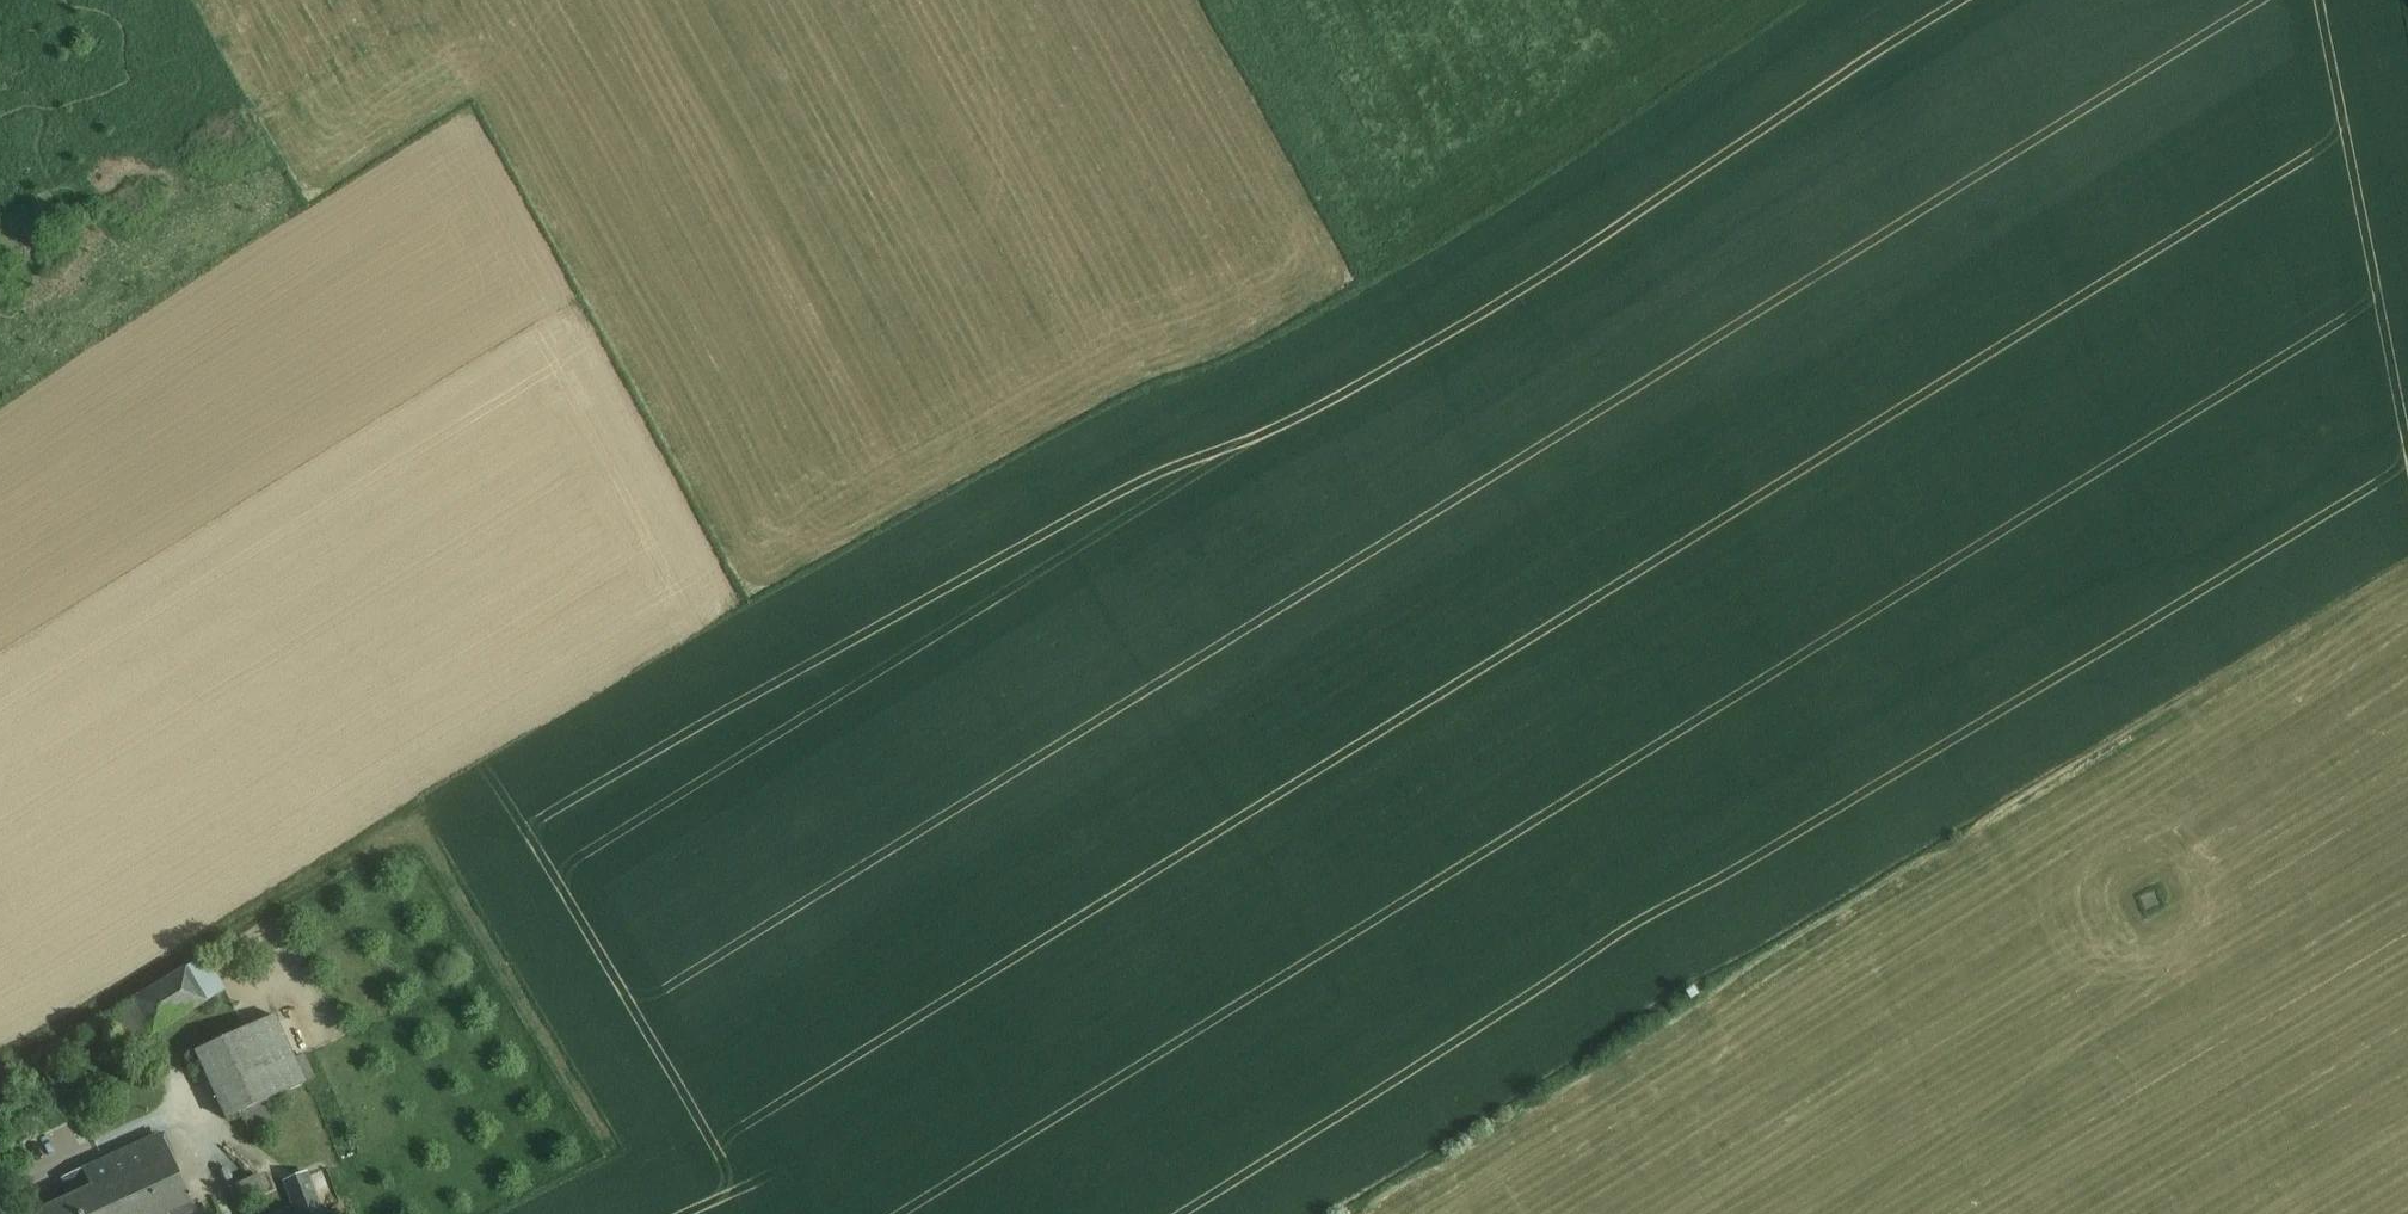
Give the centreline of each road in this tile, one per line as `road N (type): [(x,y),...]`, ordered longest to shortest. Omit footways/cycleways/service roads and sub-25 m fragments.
road 1 (track): [(0,1093),(13,1062),(416,825)]

